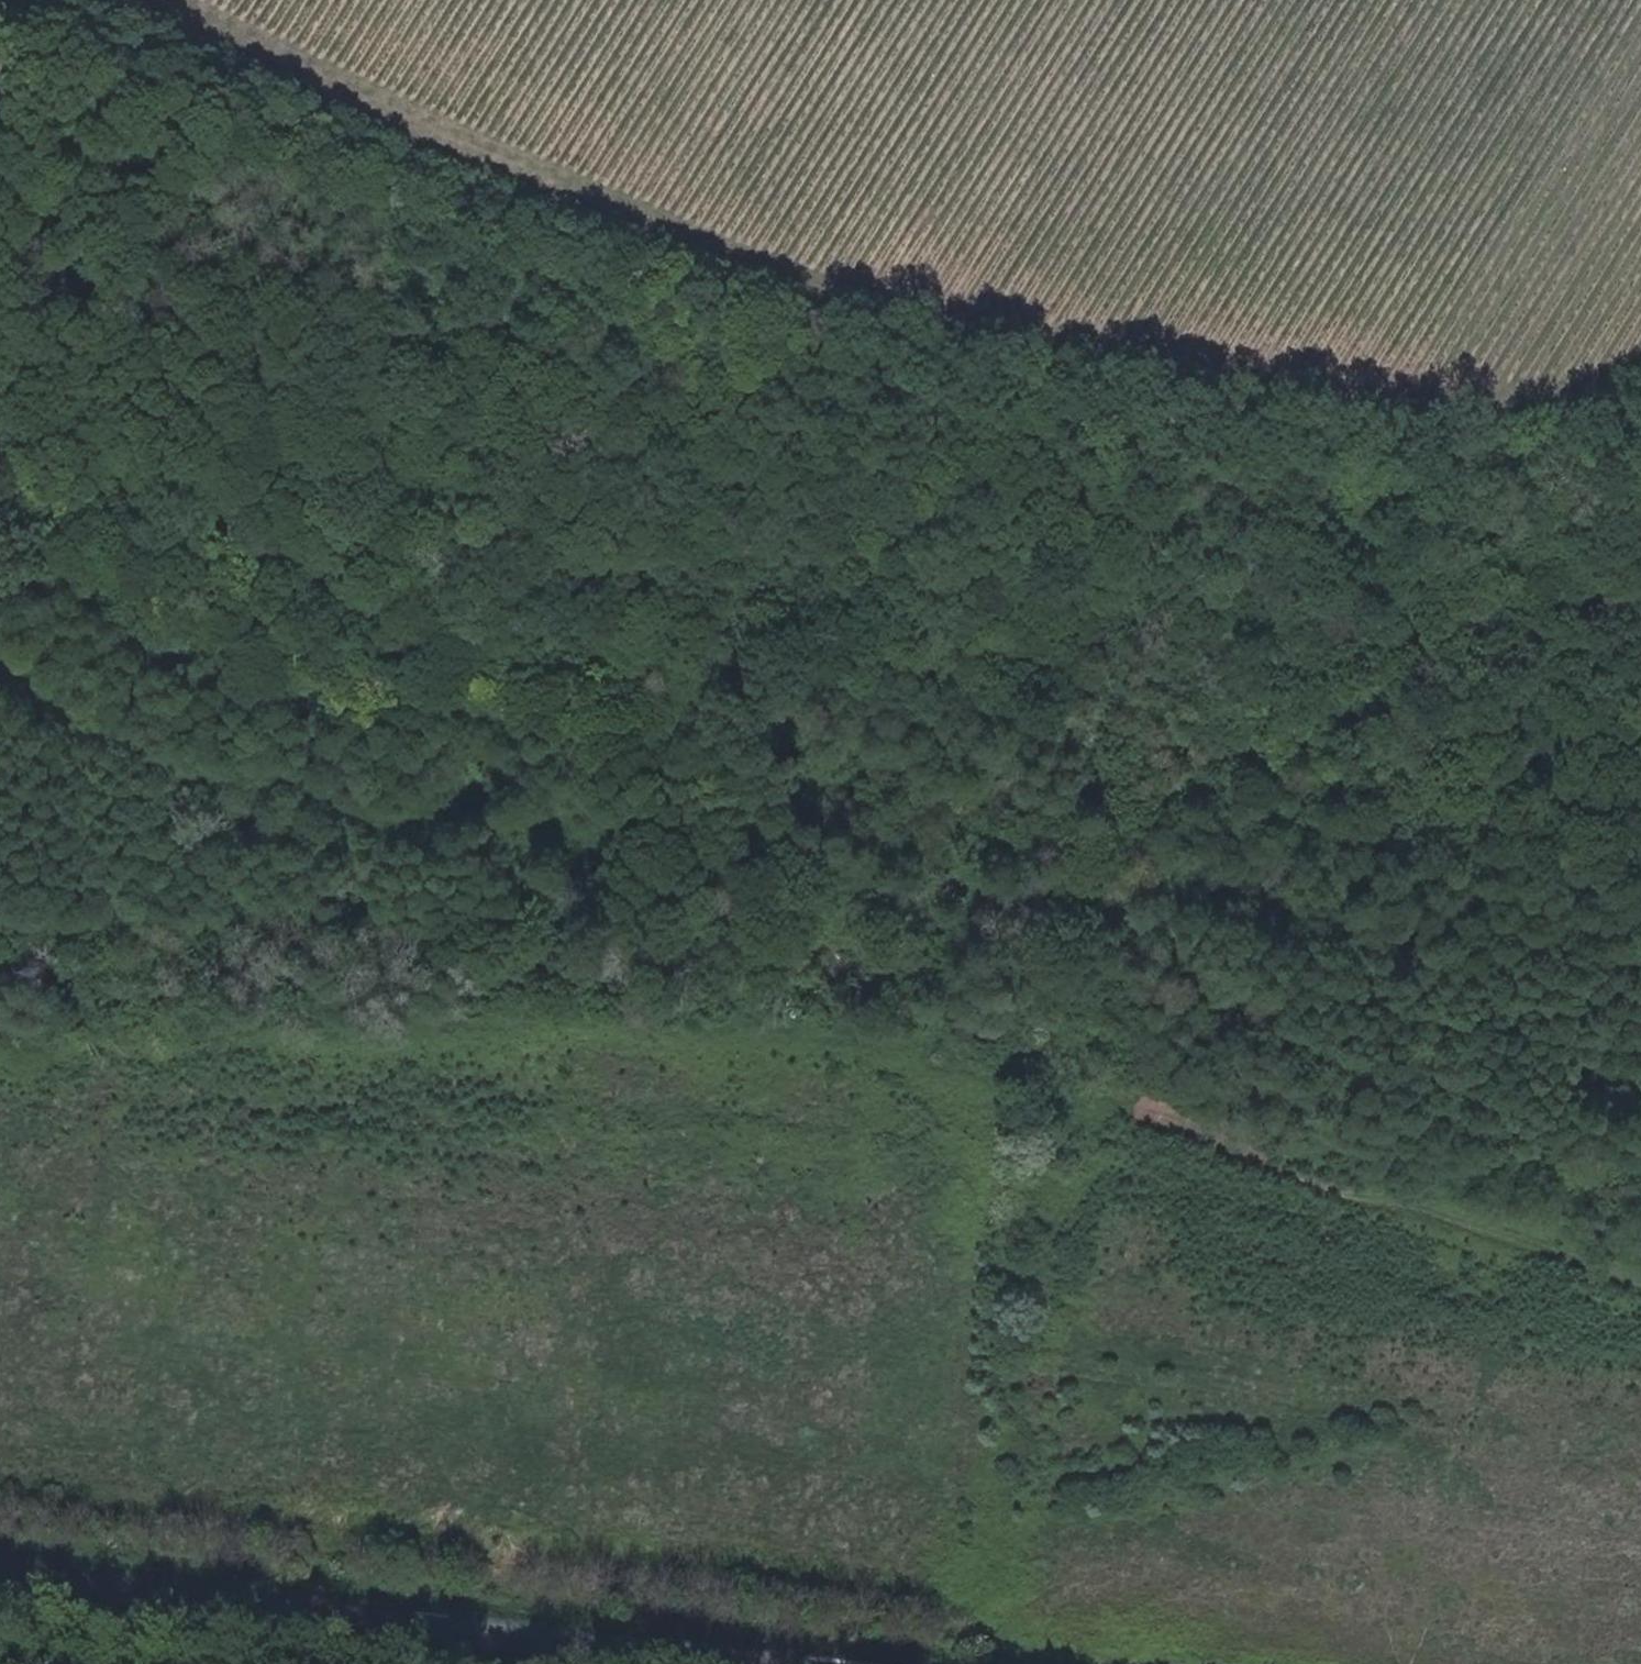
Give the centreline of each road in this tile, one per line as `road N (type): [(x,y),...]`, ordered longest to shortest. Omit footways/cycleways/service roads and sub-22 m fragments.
road 1 (tertiary): [(0,1566),(825,1663)]

